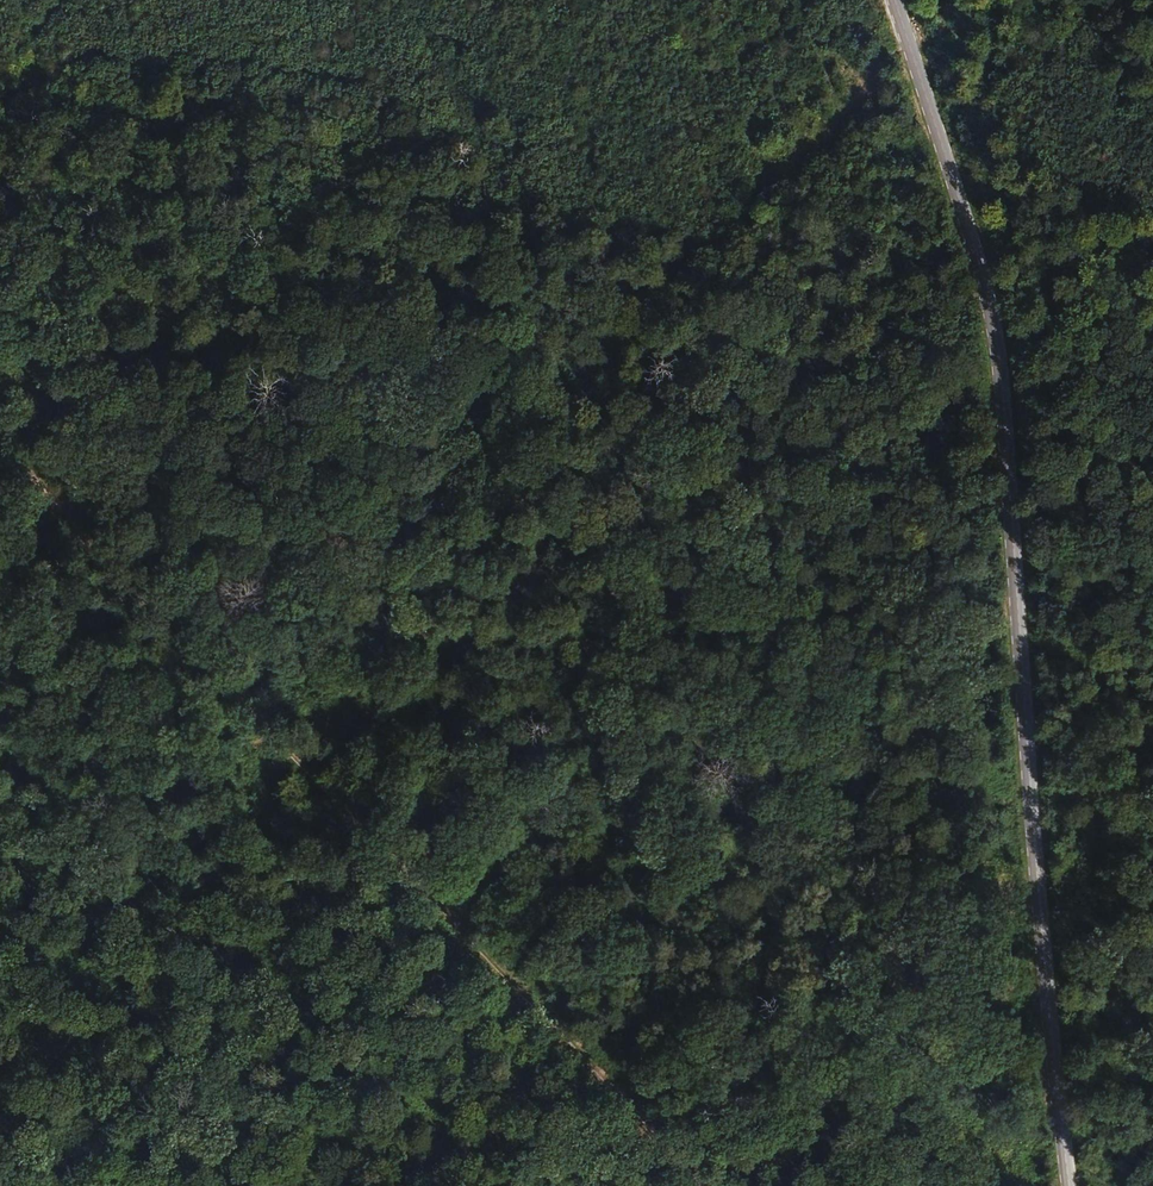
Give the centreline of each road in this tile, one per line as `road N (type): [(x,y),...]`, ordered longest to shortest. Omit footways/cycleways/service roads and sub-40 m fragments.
road 1 (track): [(0,1124),(841,115),(912,52),(954,0)]
road 2 (tertiary): [(895,0),(957,211),(999,415),(1040,917),(1074,1185)]
road 3 (track): [(0,442),(296,766),(722,1185)]
road 4 (track): [(722,0),(841,115),(957,211),(1152,410)]

